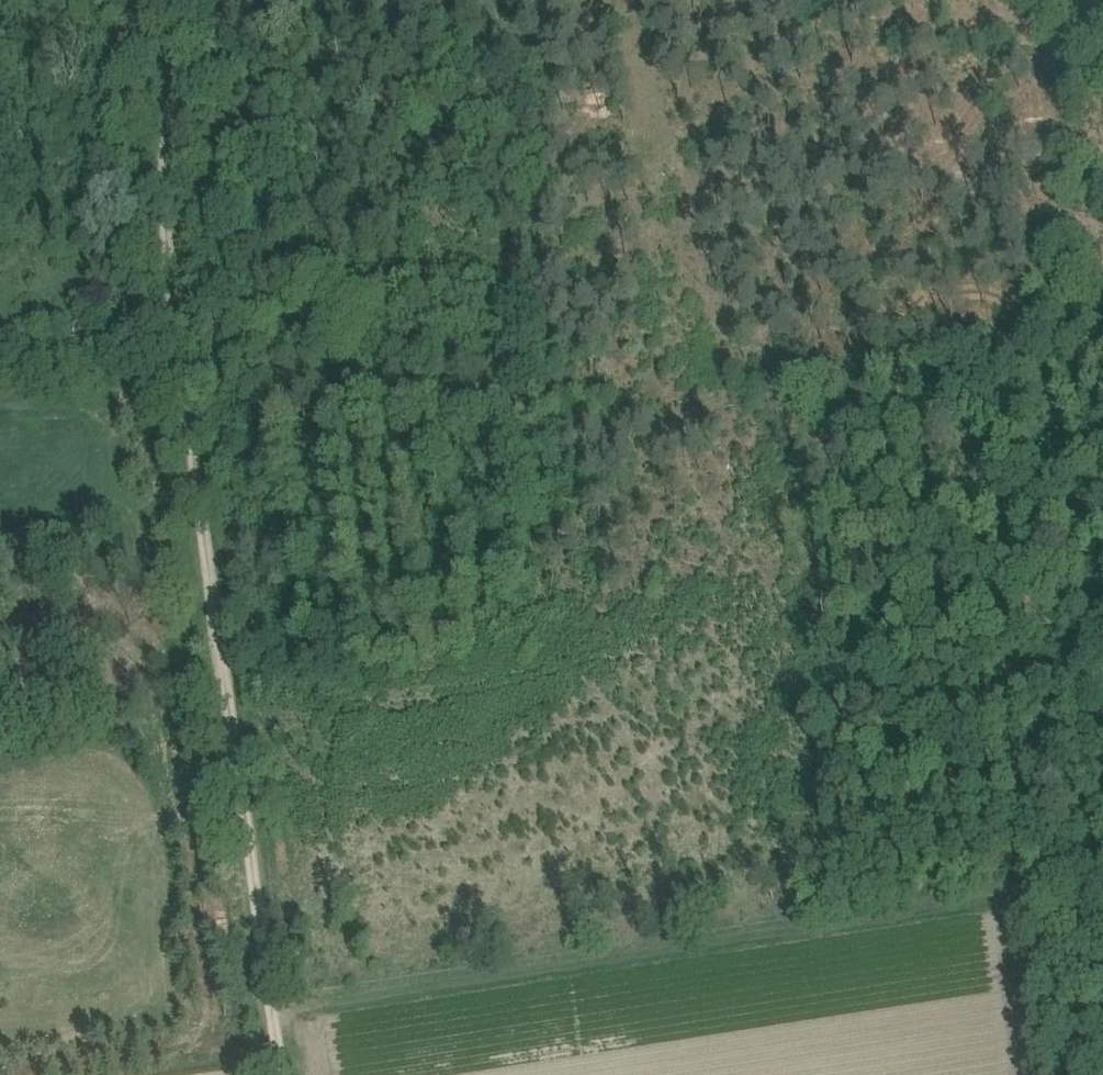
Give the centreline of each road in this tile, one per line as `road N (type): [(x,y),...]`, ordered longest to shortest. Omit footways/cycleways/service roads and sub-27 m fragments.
road 1 (track): [(288,1074),(181,359),(165,165),(192,0)]
road 2 (track): [(1102,883),(280,1015)]

